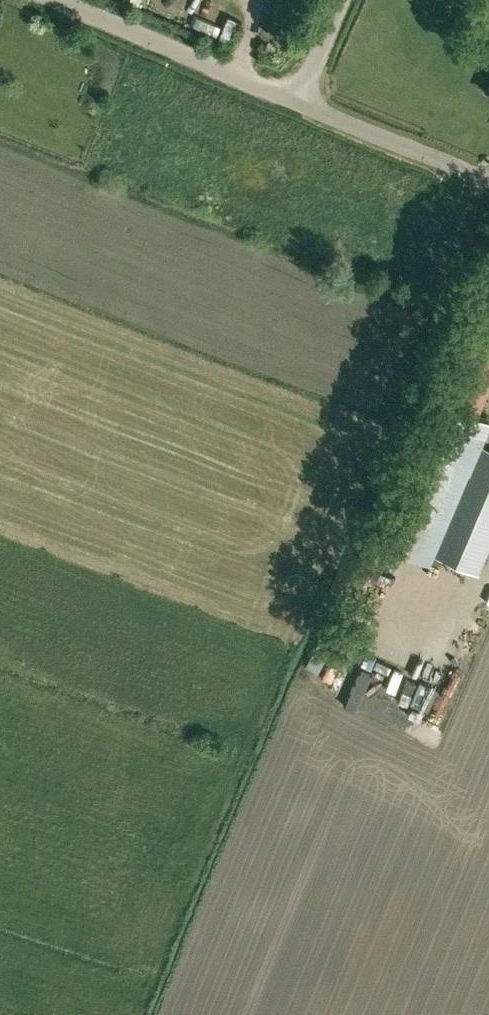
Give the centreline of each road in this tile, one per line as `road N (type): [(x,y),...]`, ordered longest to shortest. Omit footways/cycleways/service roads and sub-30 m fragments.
road 1 (unclassified): [(298,103),(53,0)]
road 2 (residential): [(488,182),(298,103)]

